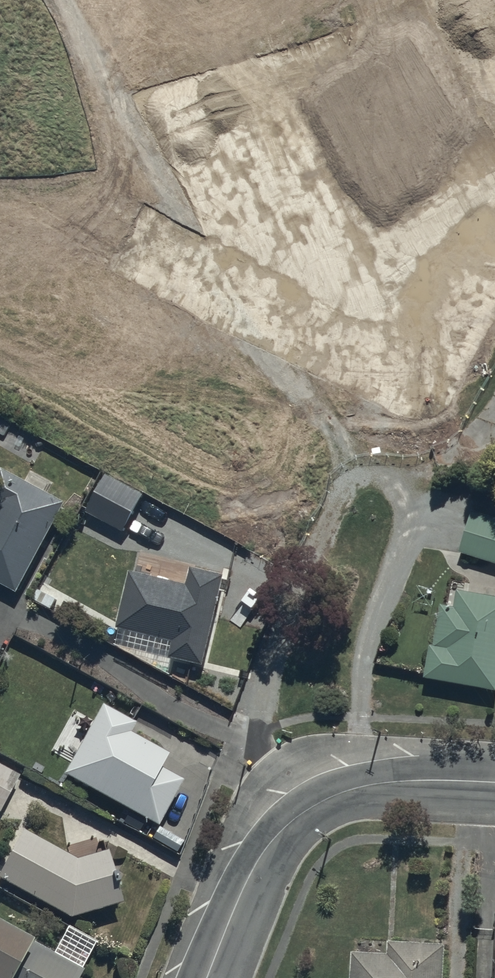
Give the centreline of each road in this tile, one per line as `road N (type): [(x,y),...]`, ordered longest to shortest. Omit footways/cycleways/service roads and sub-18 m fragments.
road 1 (residential): [(0,179),(421,386)]
road 2 (residential): [(323,798),(316,653),(421,386)]
road 3 (residential): [(326,0),(182,48),(46,75),(13,90),(0,112)]
road 4 (tertiary): [(209,977),(263,854),(323,798)]
road 5 (tertiary): [(323,798),(396,780),(494,784)]
road 6 (residential): [(421,386),(464,291),(494,262)]

